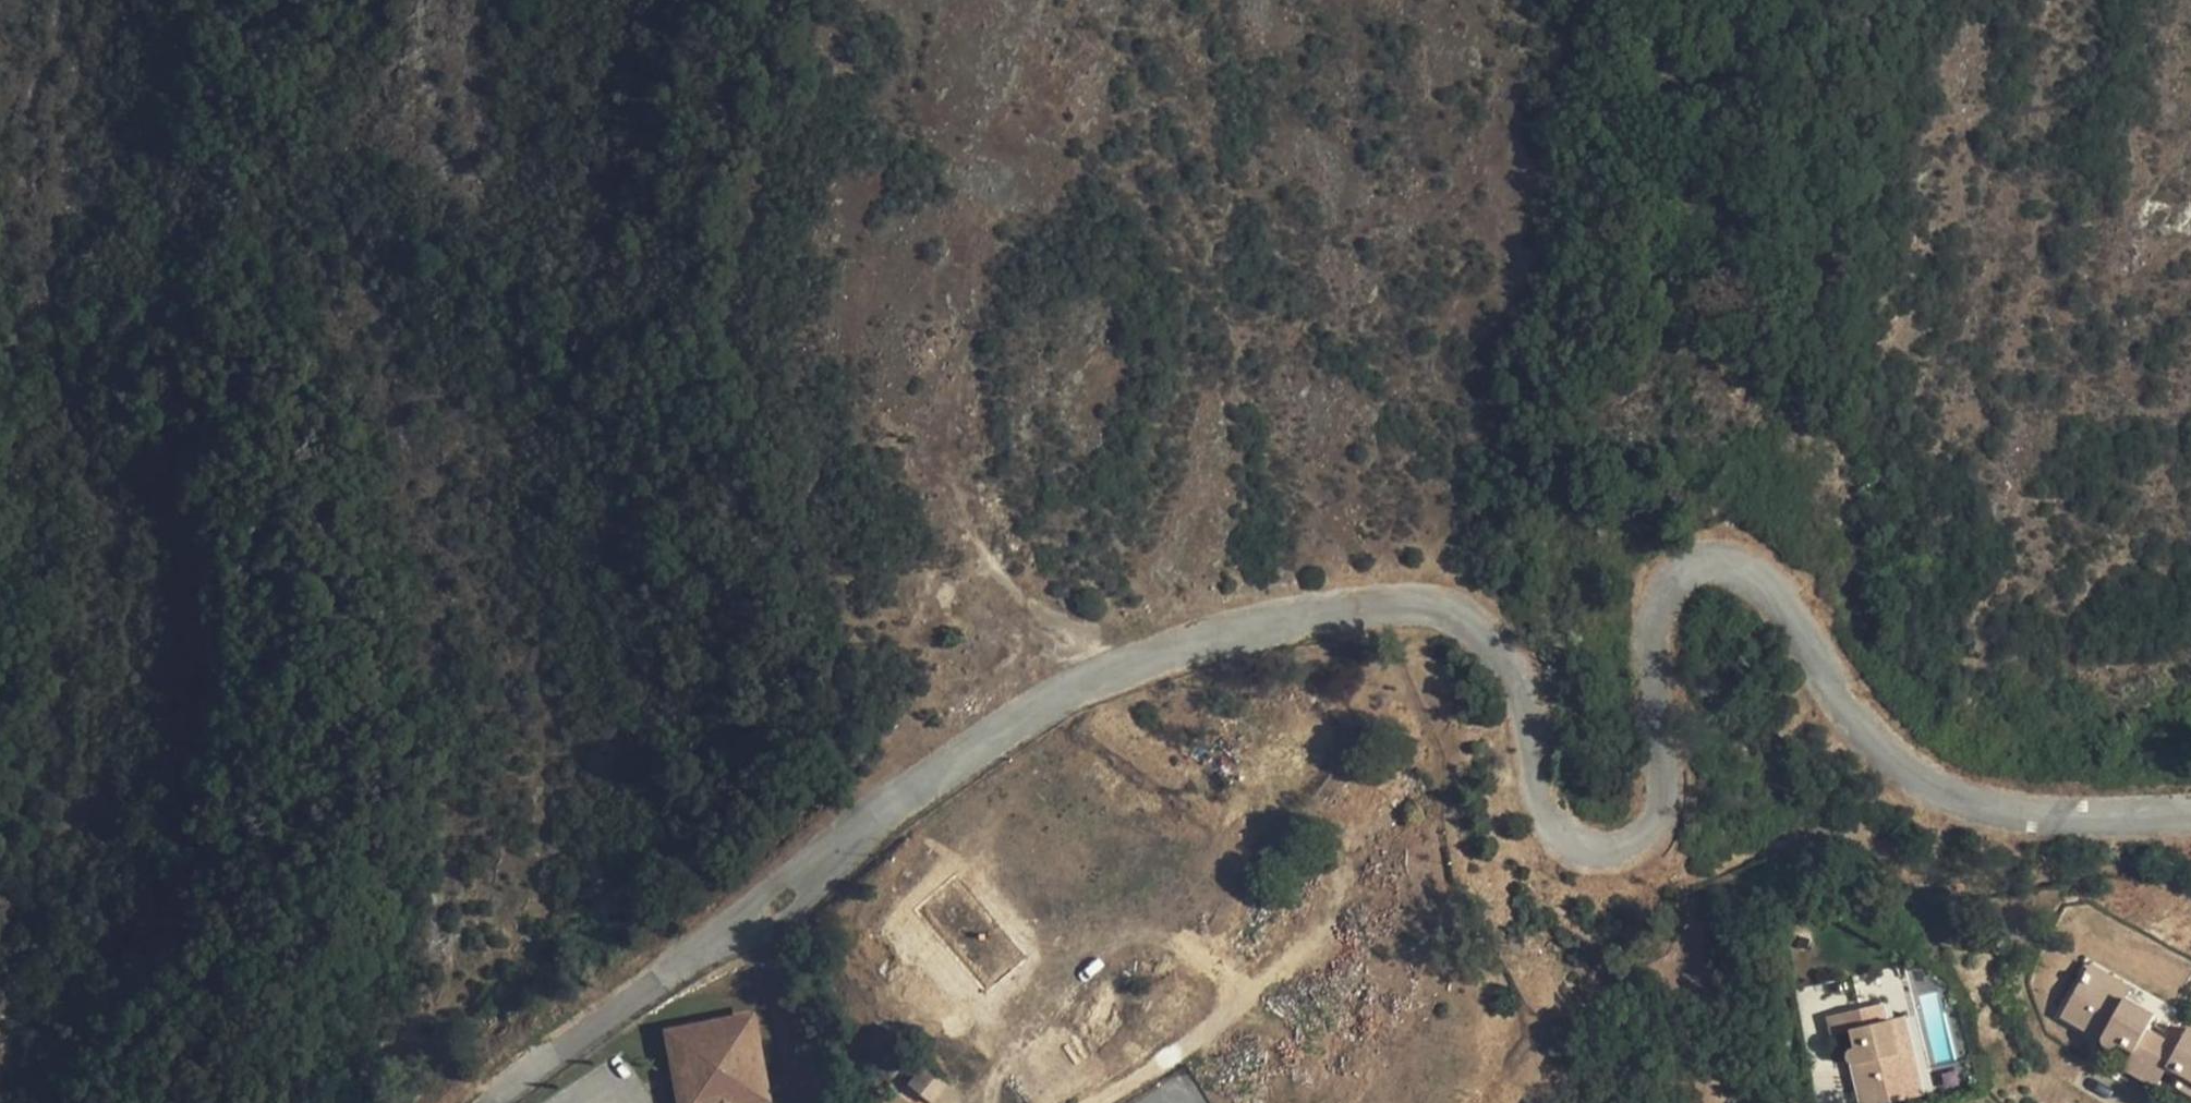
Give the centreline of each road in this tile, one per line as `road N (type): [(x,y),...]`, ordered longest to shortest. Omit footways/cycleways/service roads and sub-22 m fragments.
road 1 (residential): [(496,1102),(973,753),(1088,685),(1214,641),(1386,620),(1476,635),(1523,700),(1552,788),(1594,843),(1659,857),(1688,819),(1668,634),(1699,590),(1759,574),(1808,620),(1914,781),(2045,829),(2190,830)]

